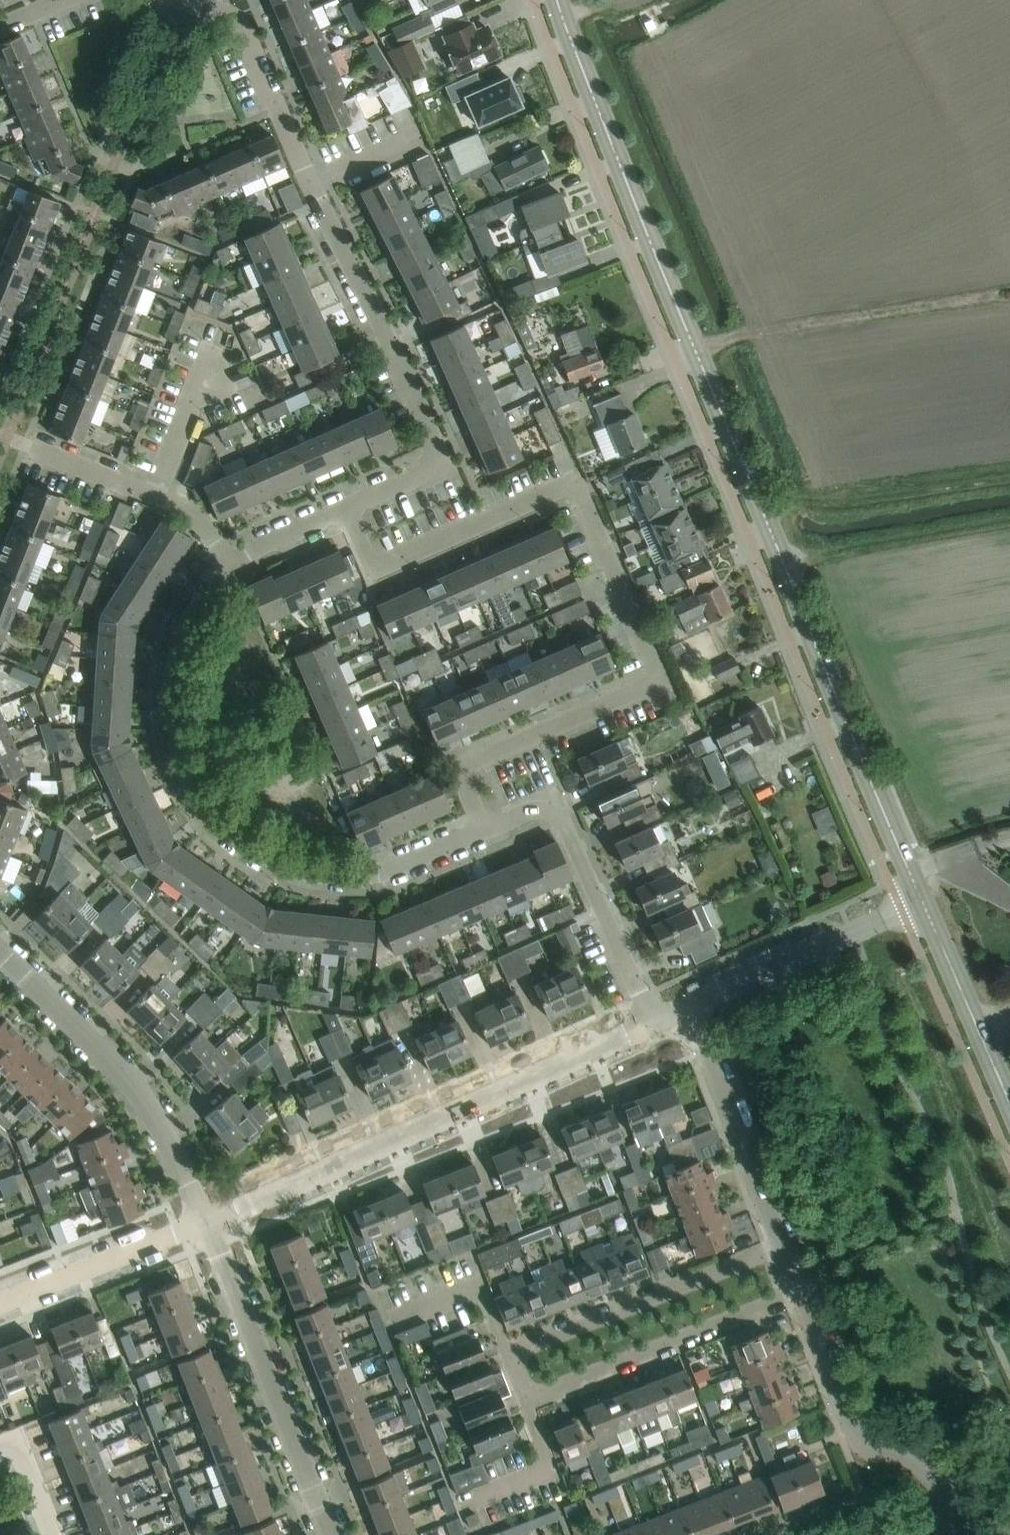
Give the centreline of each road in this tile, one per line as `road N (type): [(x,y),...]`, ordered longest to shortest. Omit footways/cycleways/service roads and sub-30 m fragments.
road 1 (tertiary): [(924,902),(695,357),(562,0)]
road 2 (residential): [(484,830),(463,776),(467,766),(653,683),(656,670),(576,490),(562,487),(380,565),(367,561),(342,506)]
road 3 (residential): [(342,506),(417,474),(430,457),(431,433),(243,31),(227,15),(188,0)]
road 4 (residential): [(484,830),(376,874),(326,875),(280,862),(223,825),(192,787),(170,729),(170,672),(188,622),(228,562)]
road 5 (residential): [(205,1221),(648,1024)]
road 6 (residential): [(205,1221),(157,1121),(117,1068),(0,954)]
road 7 (residential): [(329,1534),(205,1221)]
road 8 (residential): [(940,1534),(944,1505),(935,1477),(905,1456),(866,1452),(858,1442),(801,1296)]
road 9 (residential): [(648,1024),(564,825),(526,812),(484,830)]
road 10 (residential): [(506,1355),(780,1244)]
road 11 (residential): [(801,1296),(526,1404)]
road 12 (residential): [(684,1008),(924,902)]
road 13 (residential): [(780,1244),(684,1008)]
road 14 (residential): [(228,562),(189,511),(30,447)]
road 15 (tertiary): [(1009,1108),(924,902)]
road 16 (residential): [(0,1302),(205,1221)]
road 17 (residential): [(506,1355),(478,1283),(394,1317)]
road 18 (residential): [(468,1502),(551,1469),(526,1404)]
road 19 (residential): [(228,562),(342,506)]

